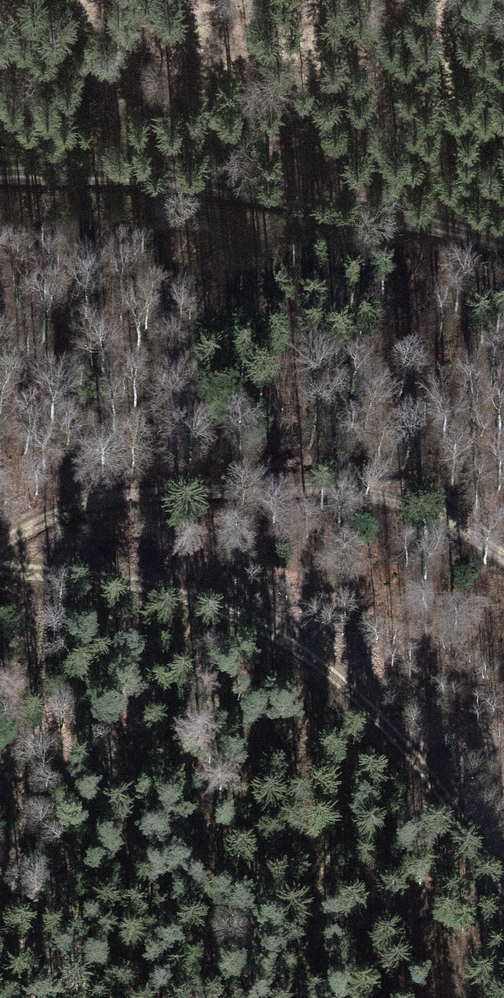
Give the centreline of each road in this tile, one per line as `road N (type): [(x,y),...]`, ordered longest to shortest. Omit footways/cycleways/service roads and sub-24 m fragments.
road 1 (track): [(0,568),(147,589),(286,641),(395,739),(503,901)]
road 2 (track): [(503,556),(414,505),(275,476),(75,490),(0,531)]
road 3 (track): [(503,236),(91,173),(0,176)]

